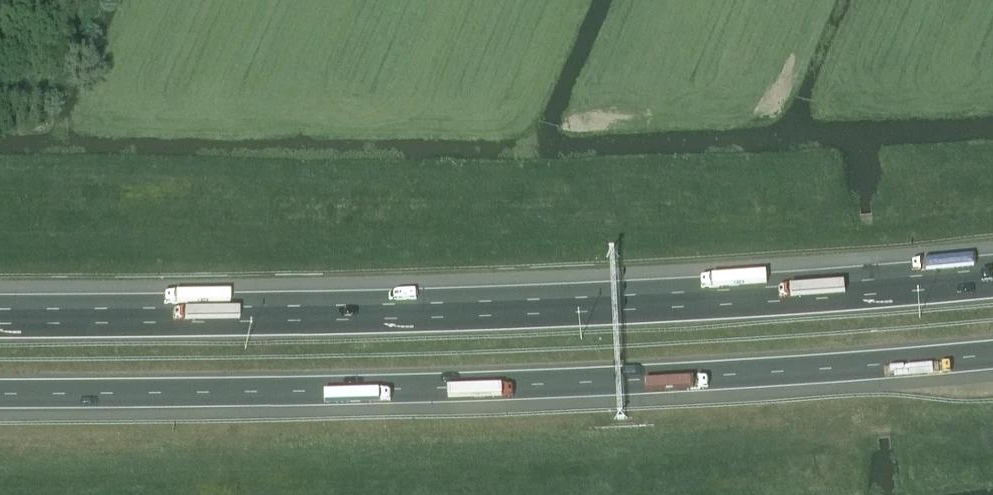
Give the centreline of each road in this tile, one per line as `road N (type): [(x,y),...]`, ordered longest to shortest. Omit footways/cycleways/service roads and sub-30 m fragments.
road 1 (motorway): [(992,276),(435,309),(0,317)]
road 2 (motorway): [(0,394),(441,388),(992,355)]

